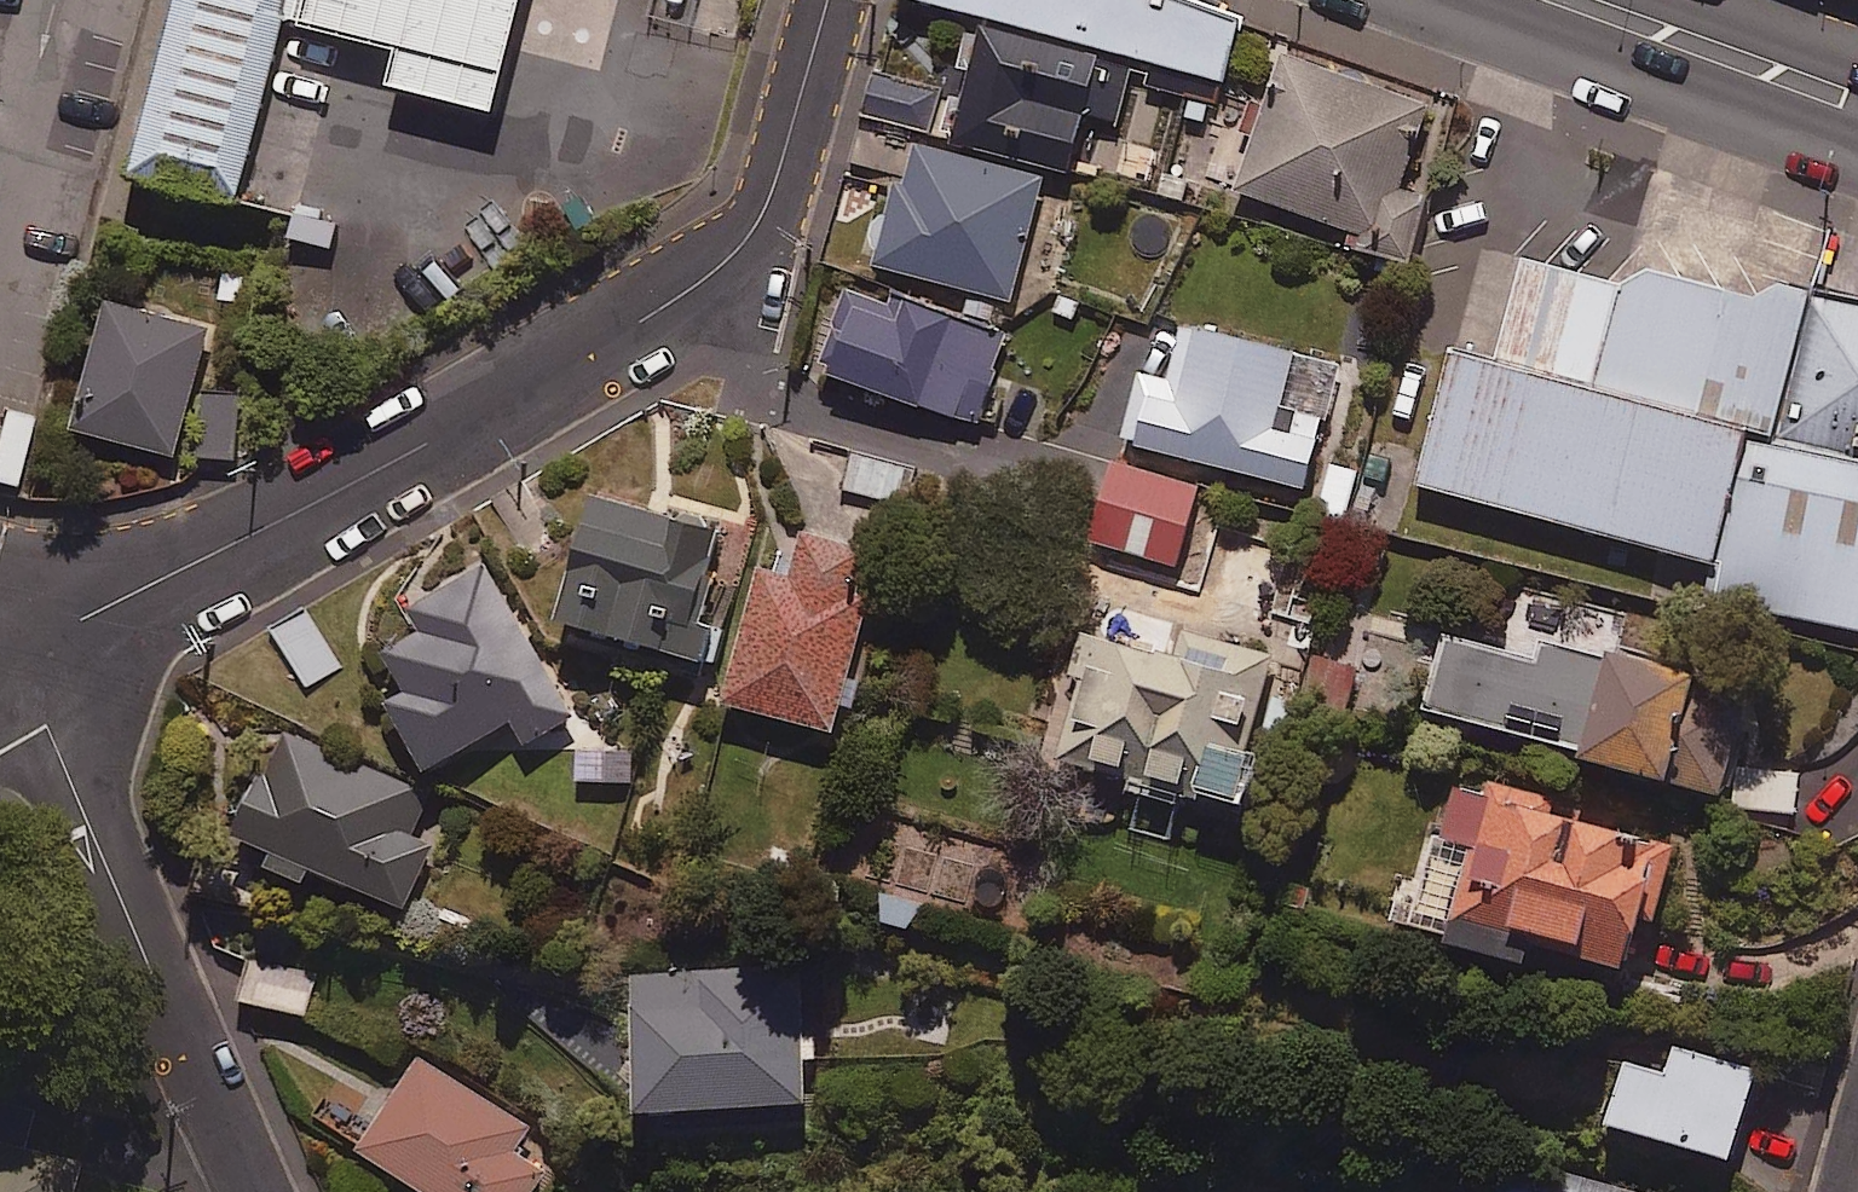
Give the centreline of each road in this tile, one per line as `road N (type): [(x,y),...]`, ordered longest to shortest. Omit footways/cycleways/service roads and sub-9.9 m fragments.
road 1 (residential): [(37,653),(648,320),(756,228),(836,0)]
road 2 (residential): [(262,1191),(37,653)]
road 3 (tertiary): [(1857,153),(1443,0)]
road 4 (tertiary): [(1690,0),(1857,59)]

